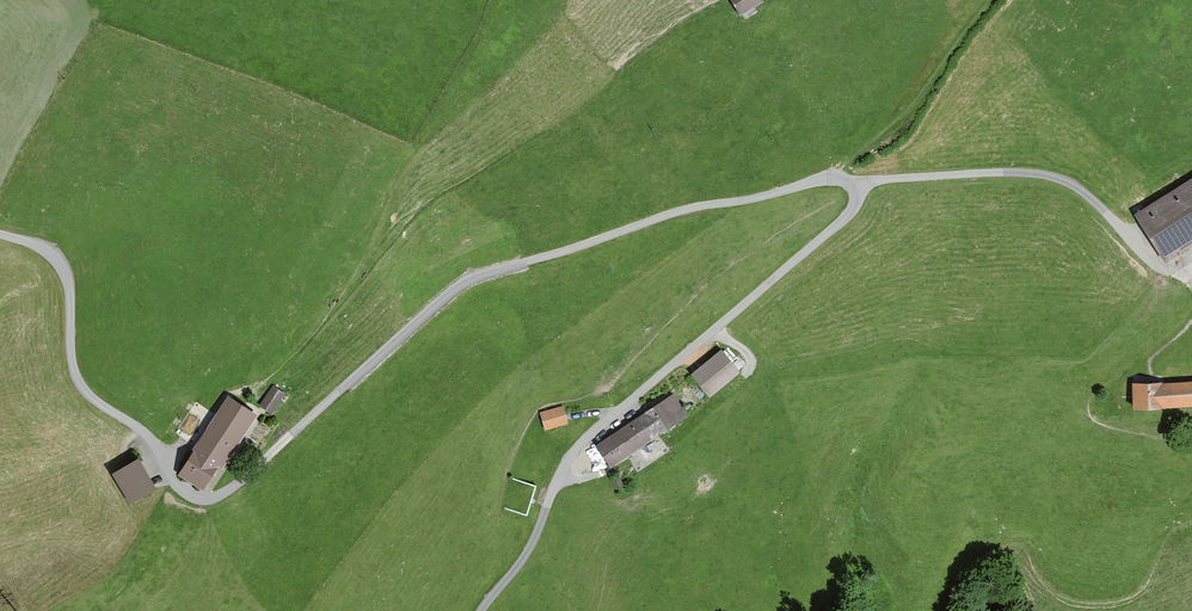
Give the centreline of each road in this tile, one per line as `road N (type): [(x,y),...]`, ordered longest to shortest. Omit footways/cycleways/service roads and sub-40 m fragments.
road 1 (residential): [(0,235),(47,251),(68,274),(79,384),(143,432),(188,497),(209,502),(480,276),(689,209),(825,179),(855,187),(855,206),(840,223),(576,448),(521,562),(480,610)]
road 2 (track): [(1191,259),(1160,269),(1097,205),(1040,174),(855,187)]

